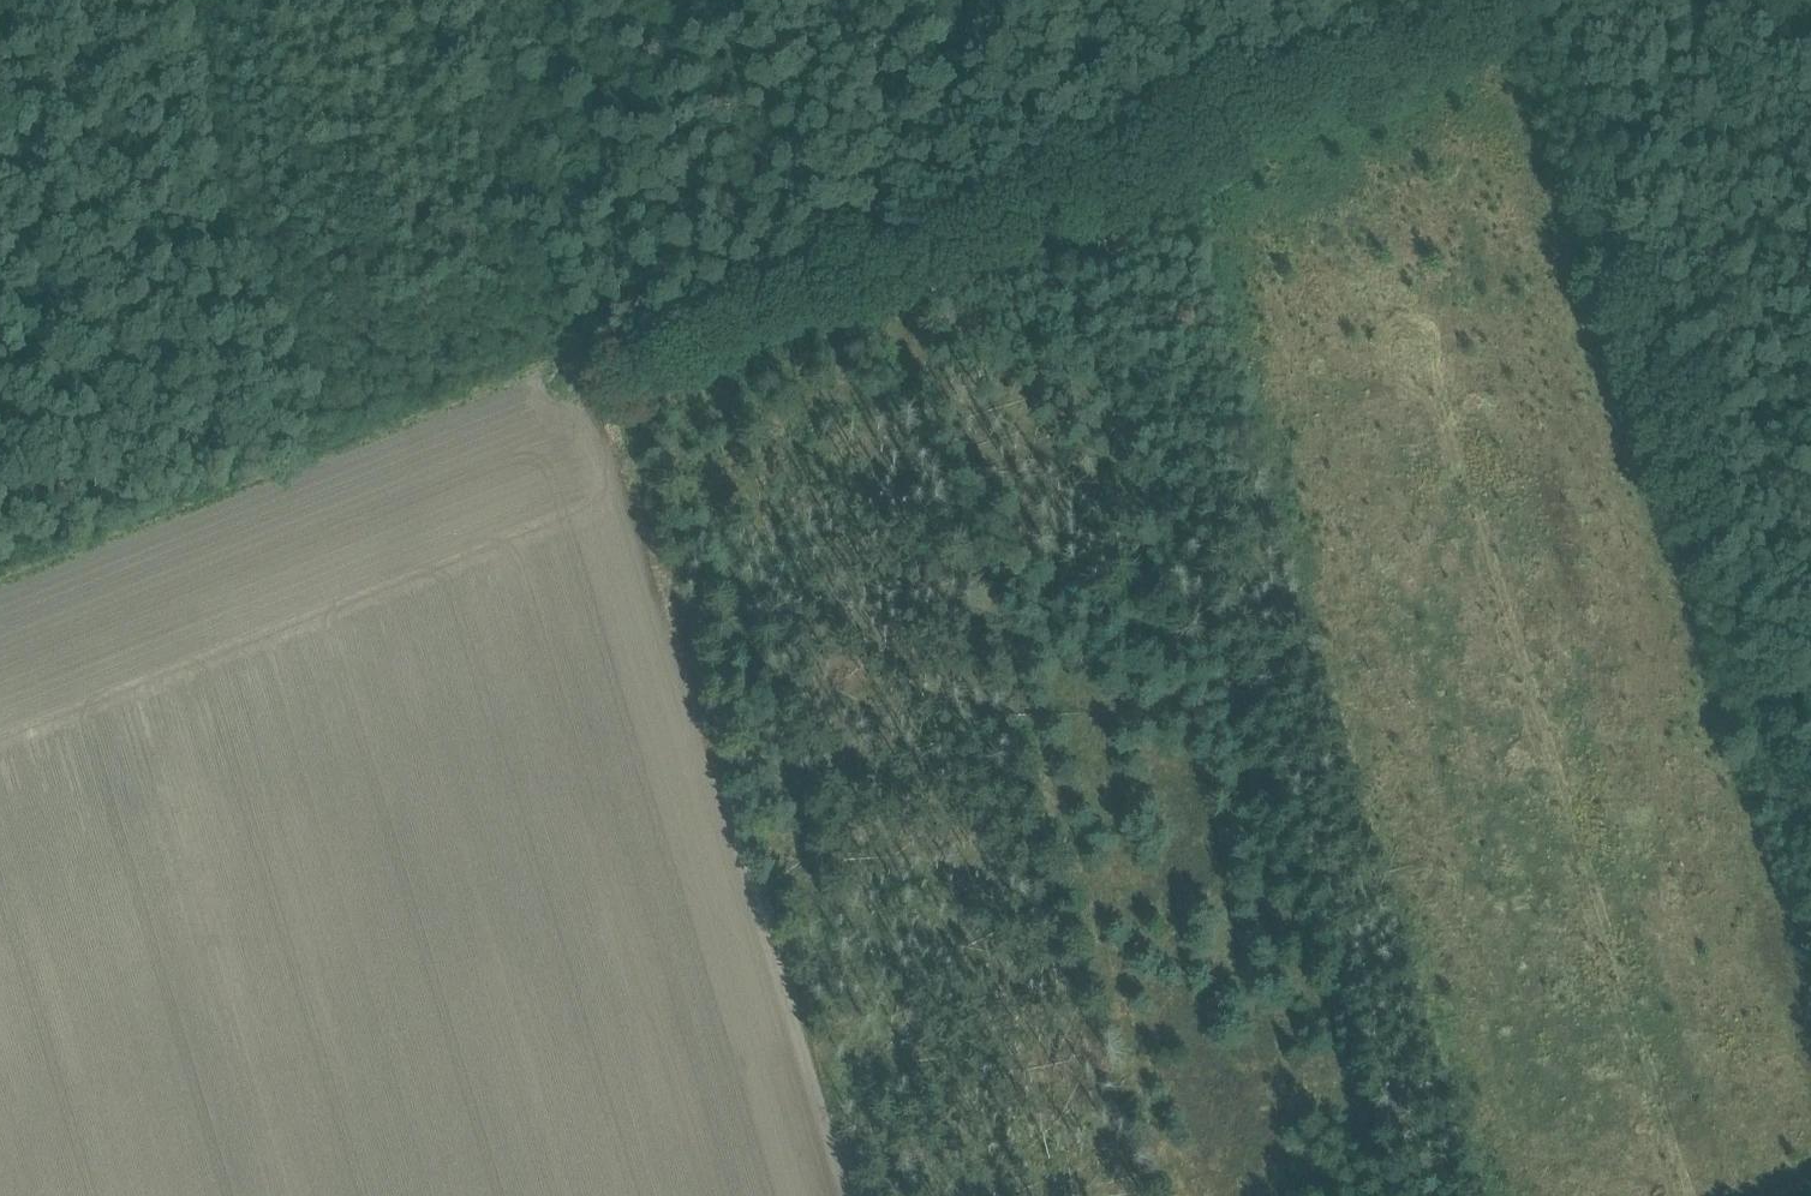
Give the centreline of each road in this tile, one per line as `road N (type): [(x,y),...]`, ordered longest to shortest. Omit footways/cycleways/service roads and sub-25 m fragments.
road 1 (track): [(1810,933),(1527,18)]

